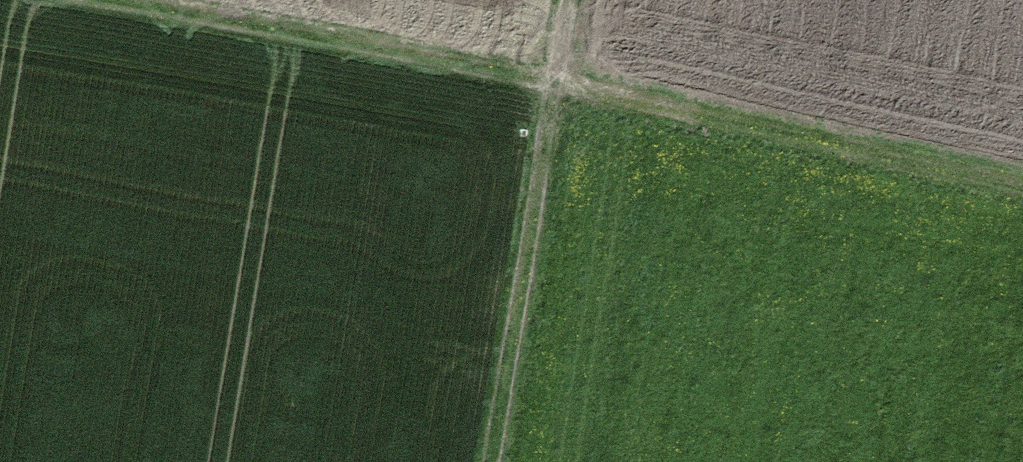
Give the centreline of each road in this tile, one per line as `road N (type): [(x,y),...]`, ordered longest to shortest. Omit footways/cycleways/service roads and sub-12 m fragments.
road 1 (track): [(85,0),(542,84),(1022,195)]
road 2 (track): [(557,0),(484,461)]

